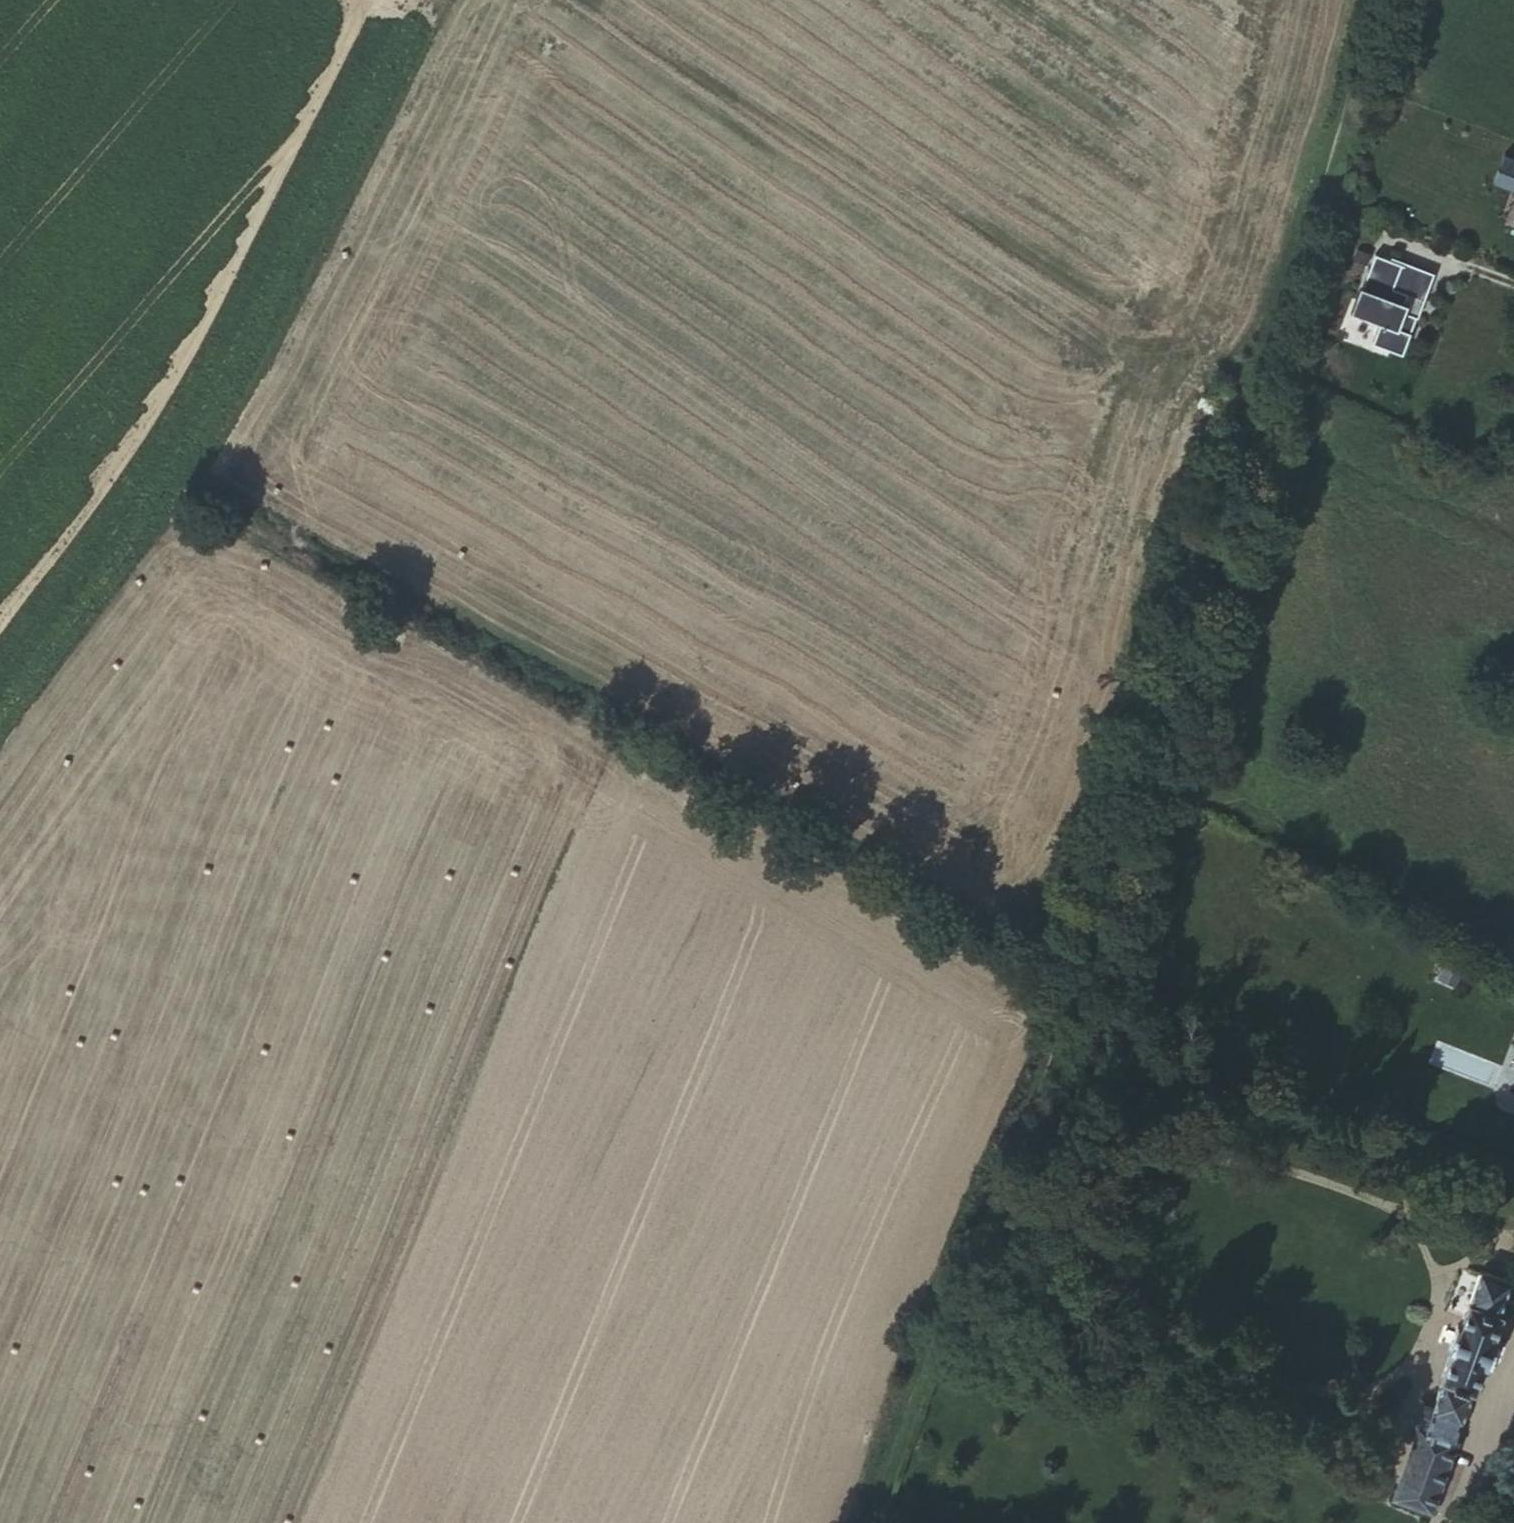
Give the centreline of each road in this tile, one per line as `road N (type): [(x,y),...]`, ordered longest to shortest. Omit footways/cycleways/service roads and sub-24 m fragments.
road 1 (track): [(1384,0),(1248,447),(1024,1066),(845,1522)]

